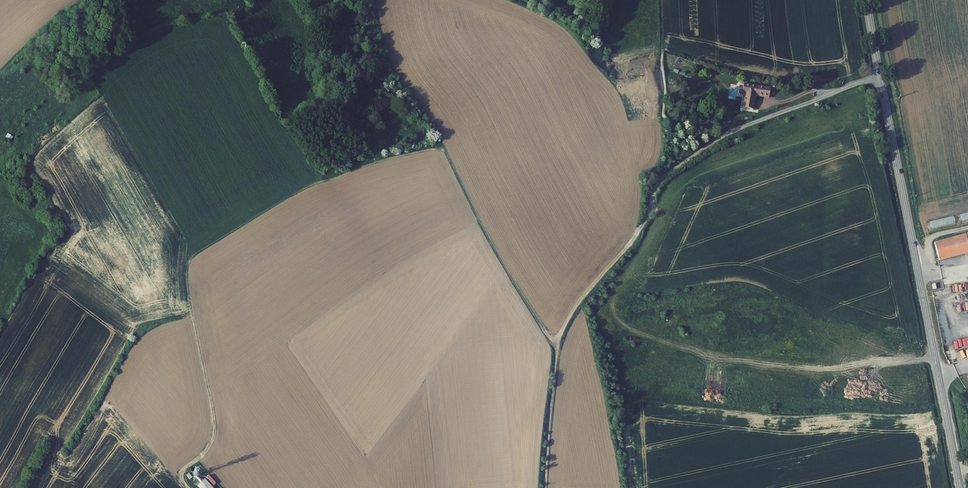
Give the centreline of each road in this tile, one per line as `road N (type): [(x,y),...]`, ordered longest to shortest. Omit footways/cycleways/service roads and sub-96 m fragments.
road 1 (tertiary): [(867,0),(958,472)]
road 2 (track): [(650,208),(658,227),(614,295),(614,314),(628,329),(729,362),(826,369),(935,358)]
road 3 (track): [(362,166),(445,152),(496,252),(557,344)]
road 4 (track): [(557,344),(583,295),(645,220),(661,179),(736,129)]
road 5 (track): [(362,166),(298,192),(189,260),(191,302)]
road 6 (track): [(189,487),(182,472),(207,449),(215,426),(191,302)]
road 7 (track): [(736,129),(880,79)]

